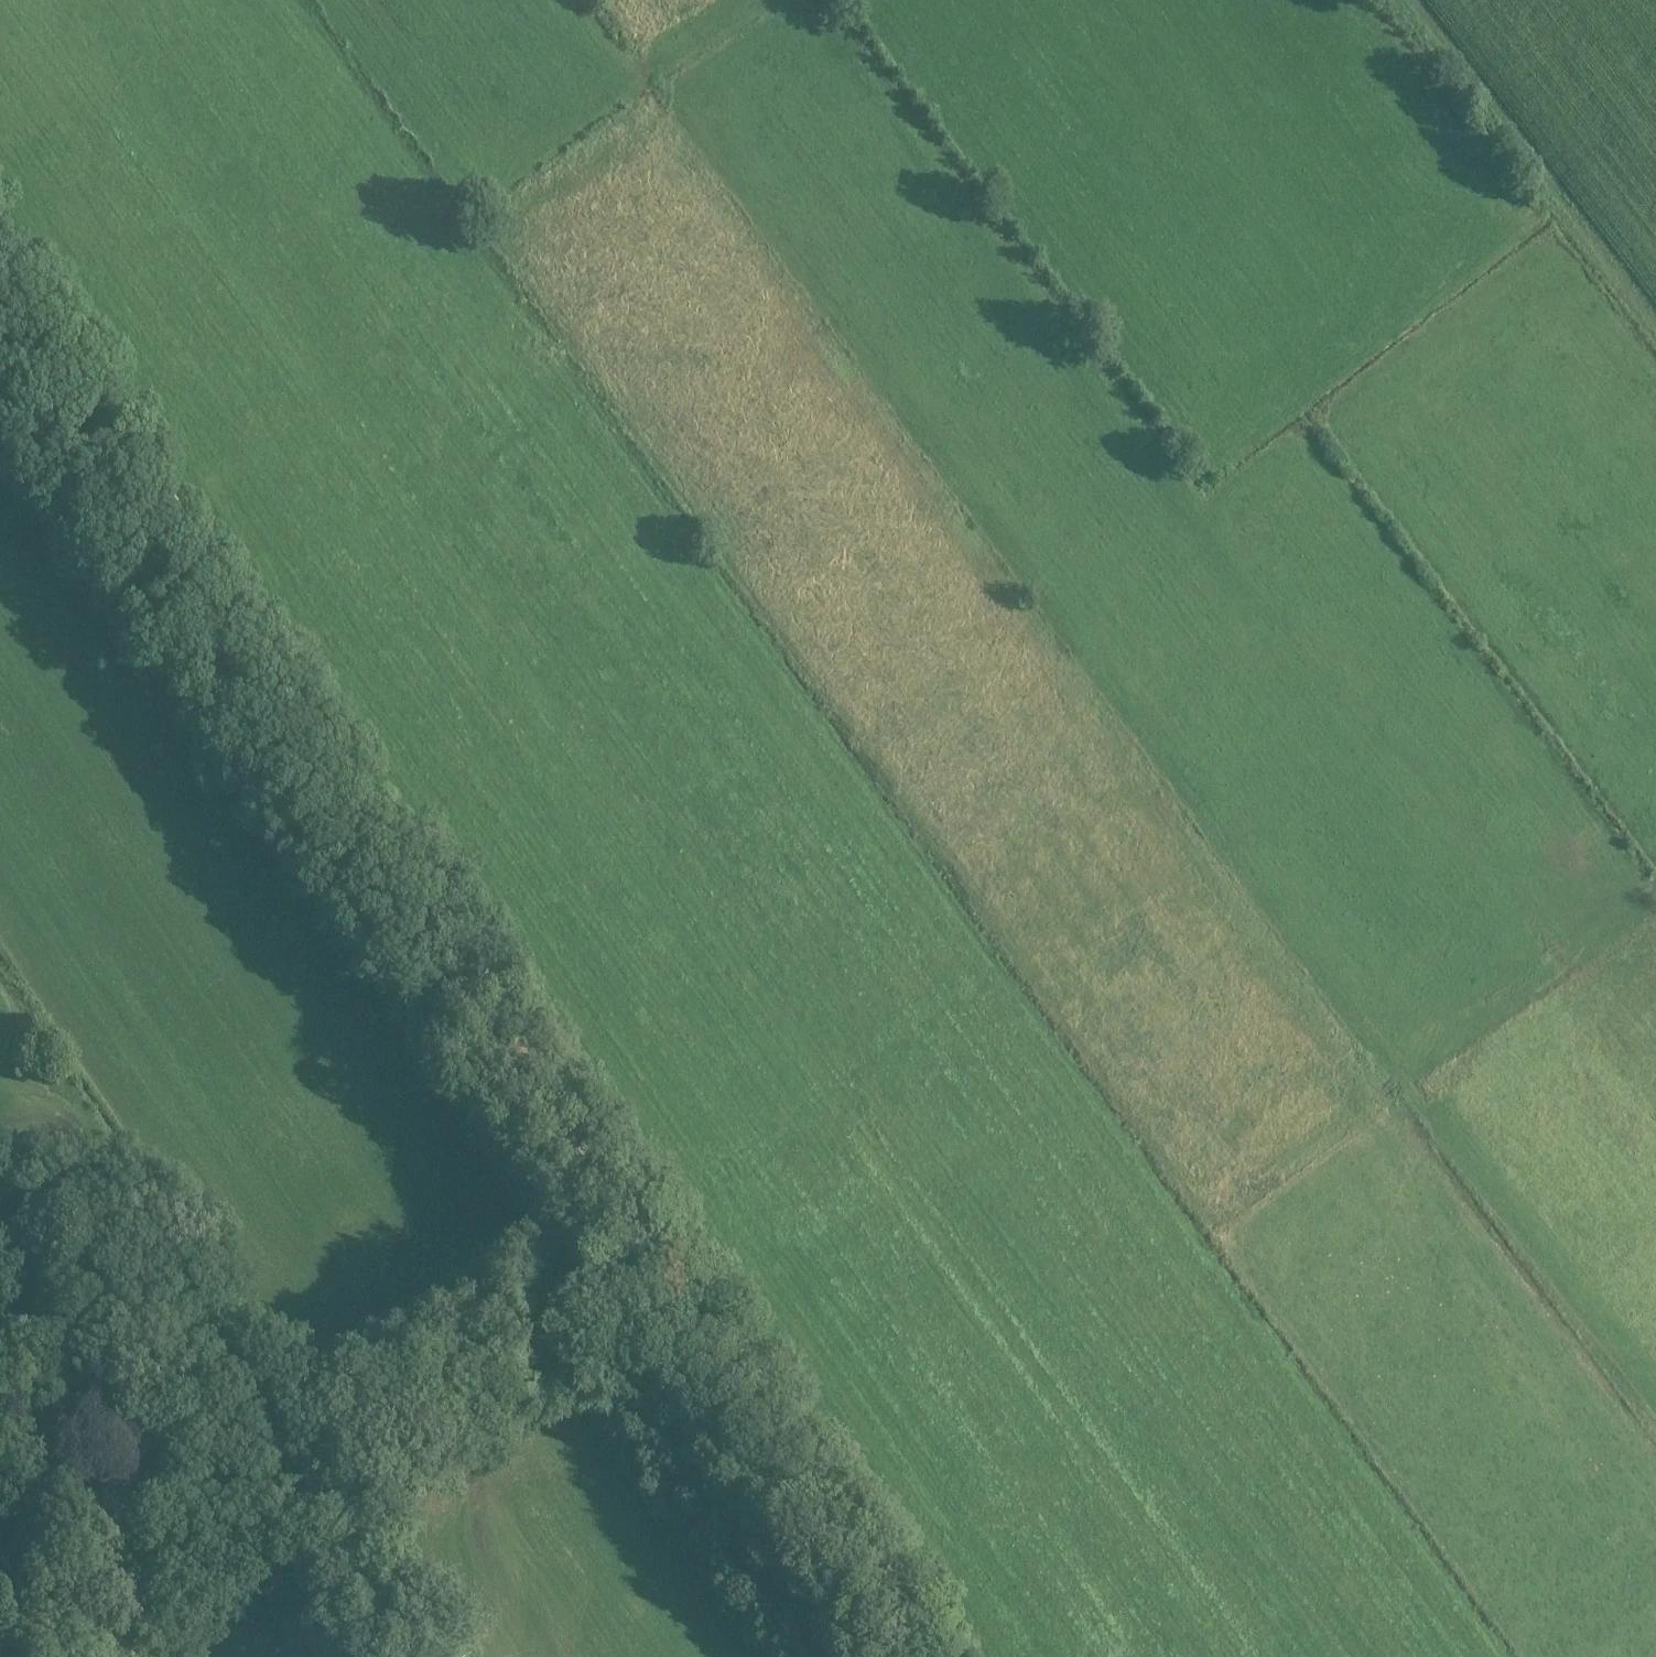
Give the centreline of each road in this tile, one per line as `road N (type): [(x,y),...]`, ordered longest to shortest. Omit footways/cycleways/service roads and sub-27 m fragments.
road 1 (unclassified): [(904,1656),(0,338)]
road 2 (track): [(648,1283),(23,1656)]
road 3 (track): [(311,1487),(82,1122)]
road 4 (track): [(290,1500),(321,1656)]

